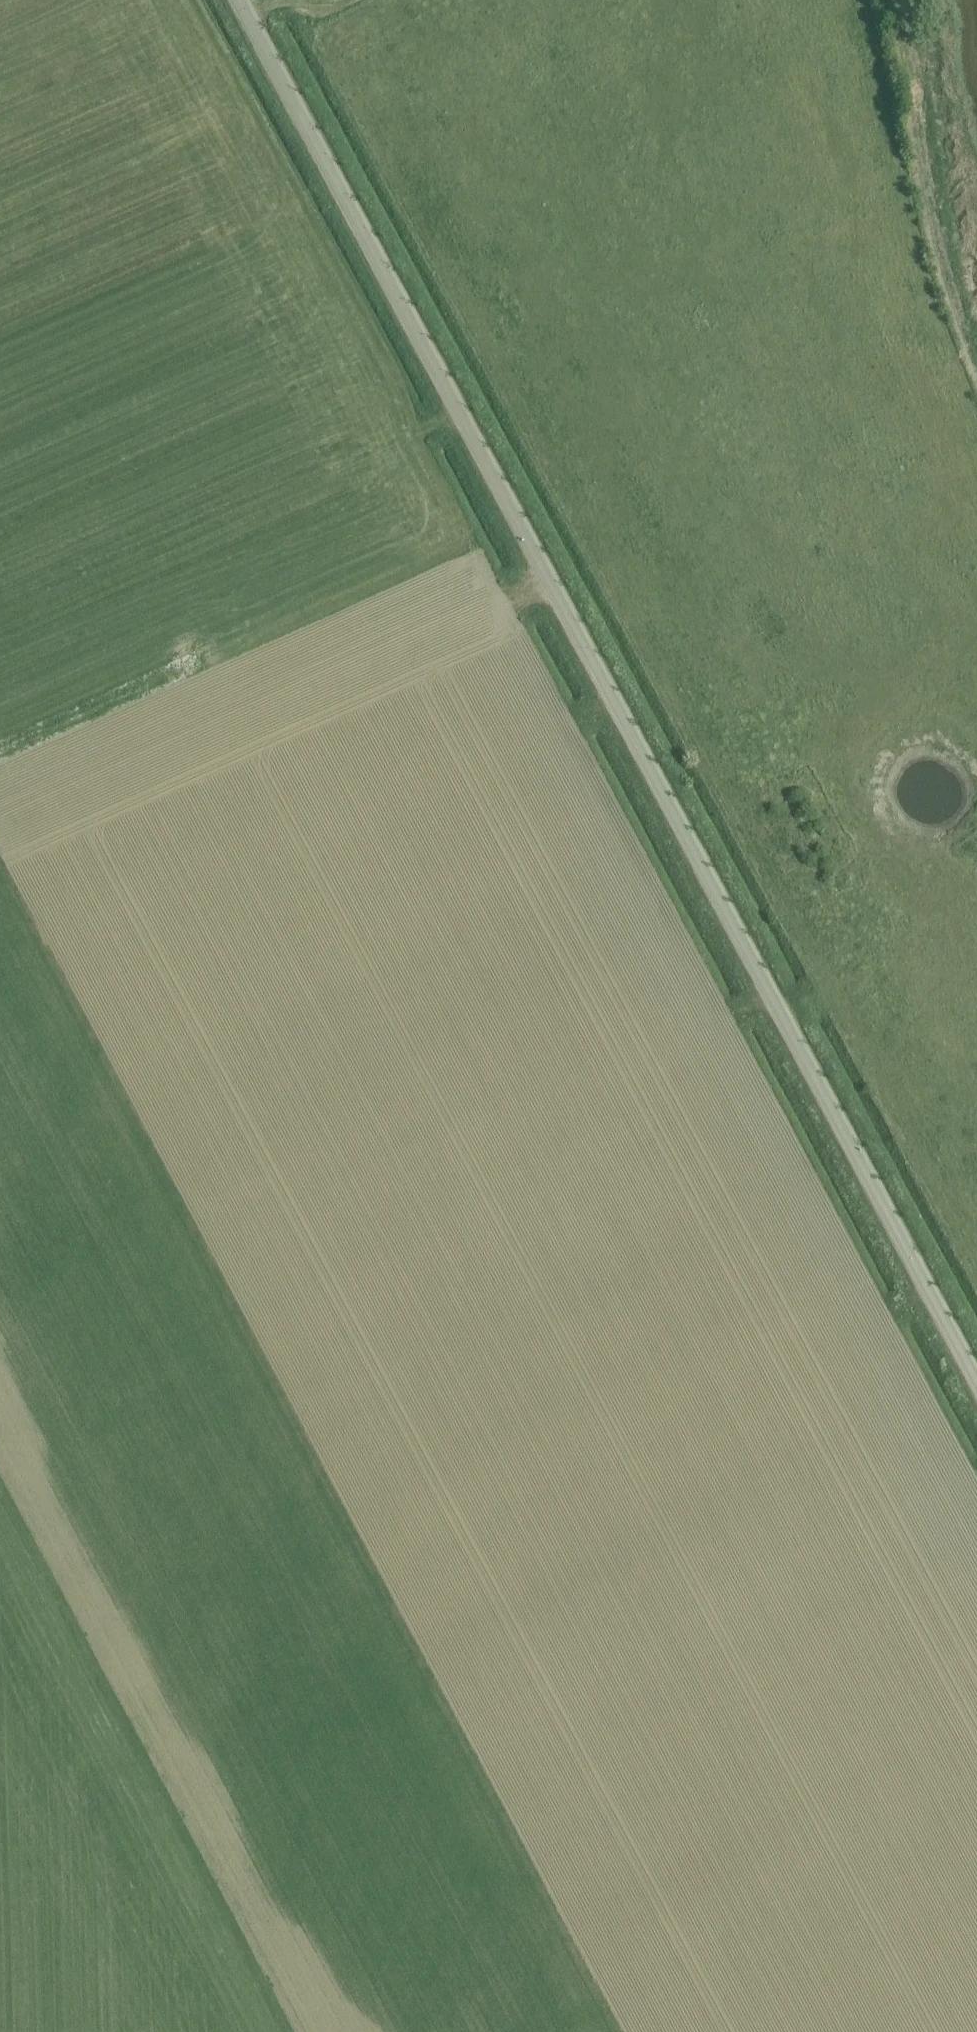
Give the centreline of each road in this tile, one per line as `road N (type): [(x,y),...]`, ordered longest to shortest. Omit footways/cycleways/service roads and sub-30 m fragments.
road 1 (unclassified): [(976,1381),(242,0)]

